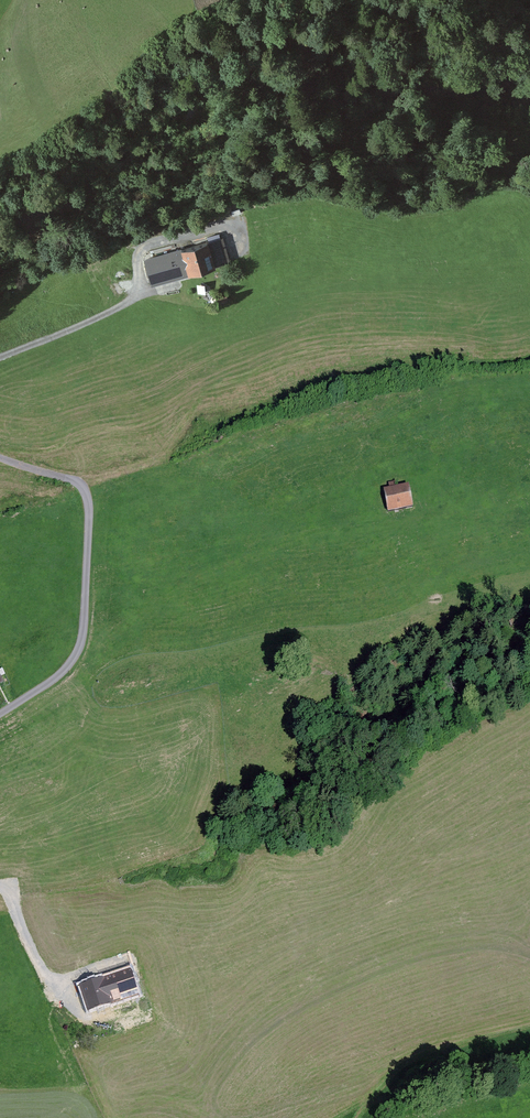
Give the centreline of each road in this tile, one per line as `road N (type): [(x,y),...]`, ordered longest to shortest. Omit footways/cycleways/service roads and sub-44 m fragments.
road 1 (track): [(76,656),(241,567),(318,543),(529,504)]
road 2 (track): [(49,683),(82,638),(83,488),(0,459)]
road 3 (track): [(0,360),(136,303)]

